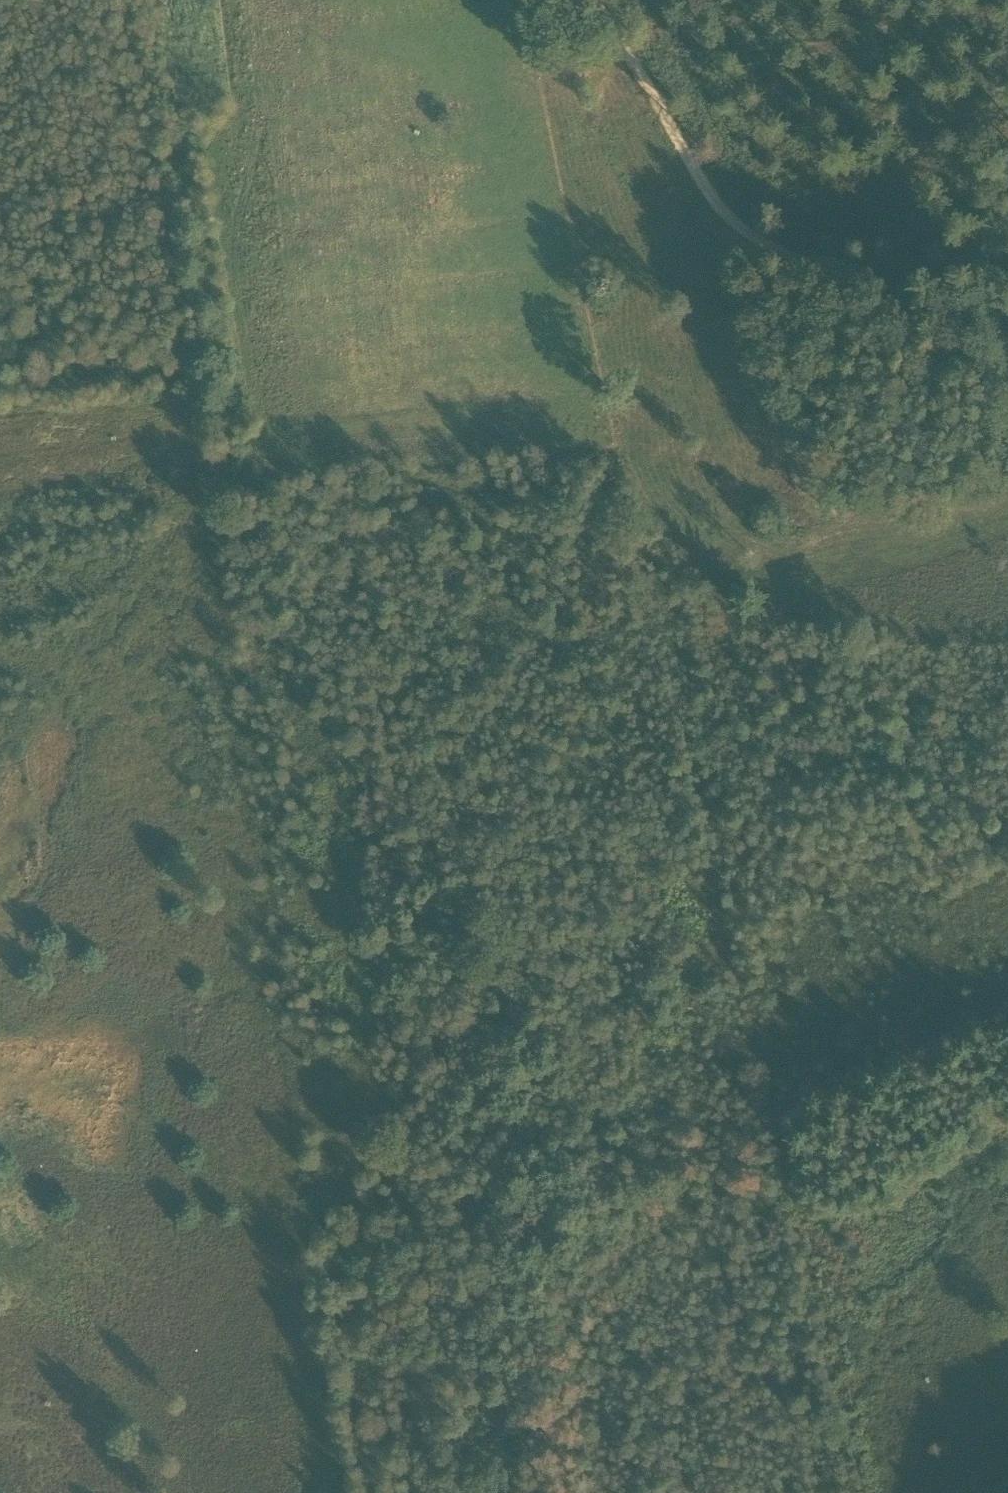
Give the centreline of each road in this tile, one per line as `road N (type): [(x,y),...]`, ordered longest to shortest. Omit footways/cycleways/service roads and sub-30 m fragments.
road 1 (track): [(595,0),(729,221),(1007,398)]

